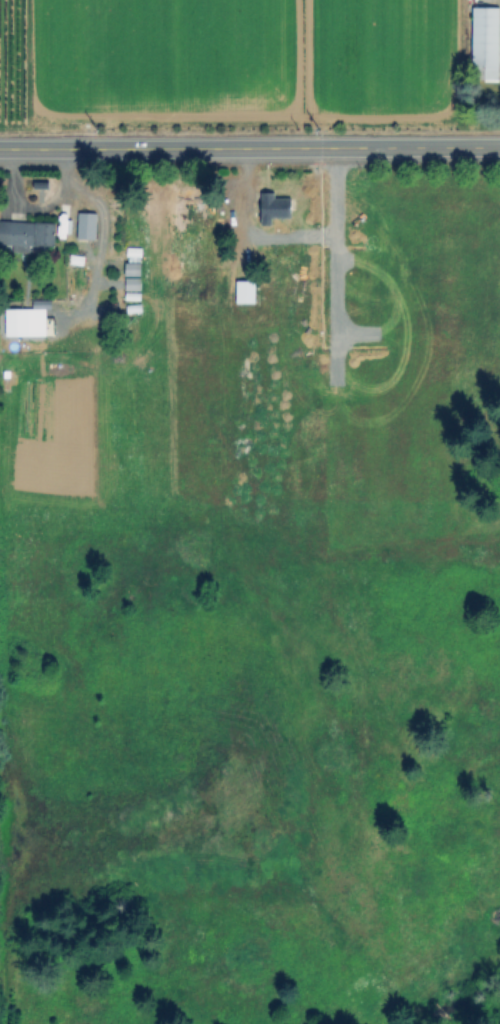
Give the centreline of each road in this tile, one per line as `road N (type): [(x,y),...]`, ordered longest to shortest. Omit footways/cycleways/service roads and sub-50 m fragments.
road 1 (trunk): [(0,148),(499,149)]

